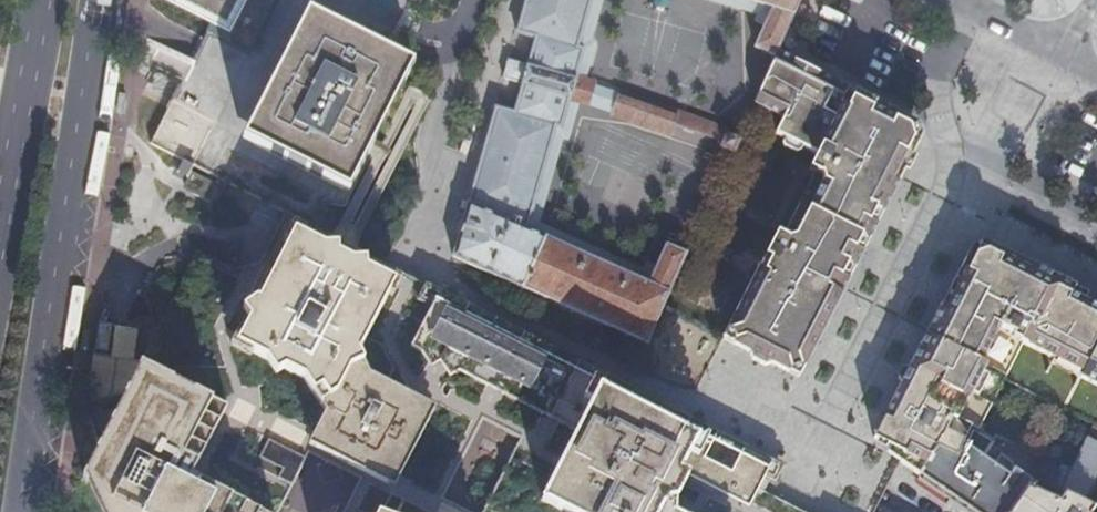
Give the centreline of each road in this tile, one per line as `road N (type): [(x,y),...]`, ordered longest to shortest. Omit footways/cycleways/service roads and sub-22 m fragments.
road 1 (primary): [(23,511),(101,0)]
road 2 (primary): [(41,0),(0,218)]
road 3 (unclassified): [(884,501),(805,448),(773,511)]

